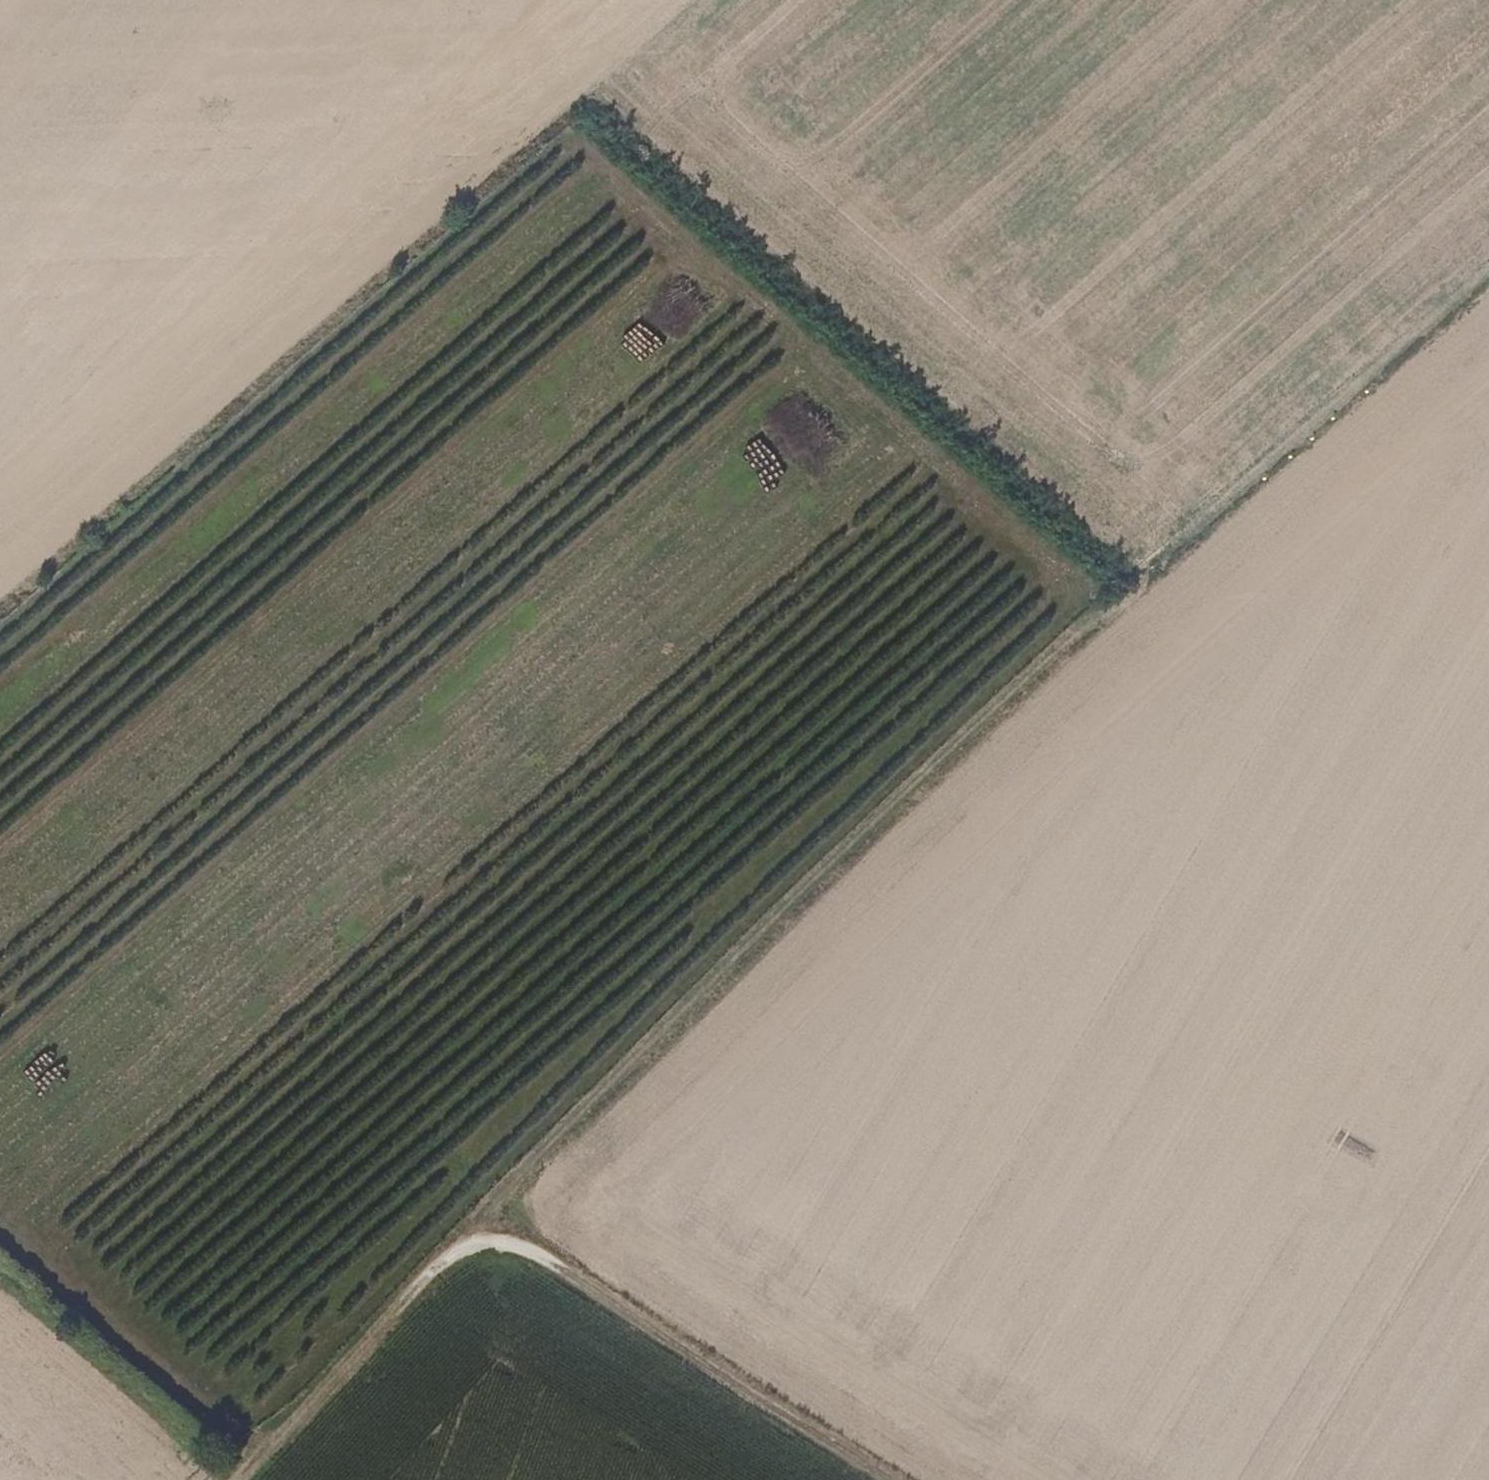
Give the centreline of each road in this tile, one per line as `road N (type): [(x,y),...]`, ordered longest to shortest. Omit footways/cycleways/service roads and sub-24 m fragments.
road 1 (track): [(241,1479),(470,1247),(491,1241),(512,1241),(891,1479)]

